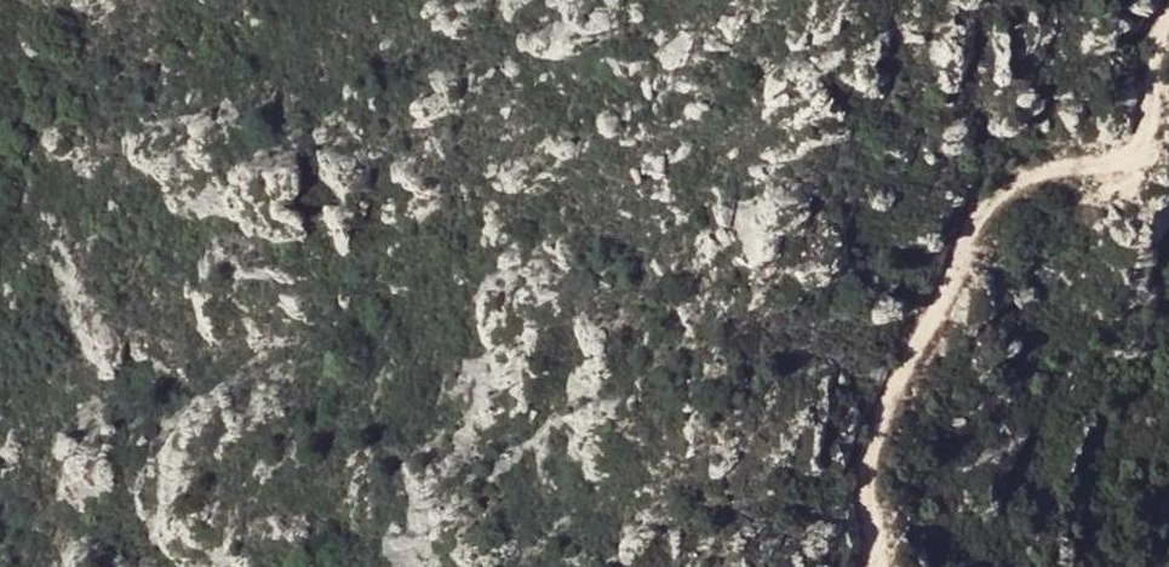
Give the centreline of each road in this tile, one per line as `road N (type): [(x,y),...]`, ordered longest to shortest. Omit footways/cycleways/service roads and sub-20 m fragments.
road 1 (track): [(1168,102),(1140,154),(1036,182),(996,215),(890,412),(881,493),(886,566)]

